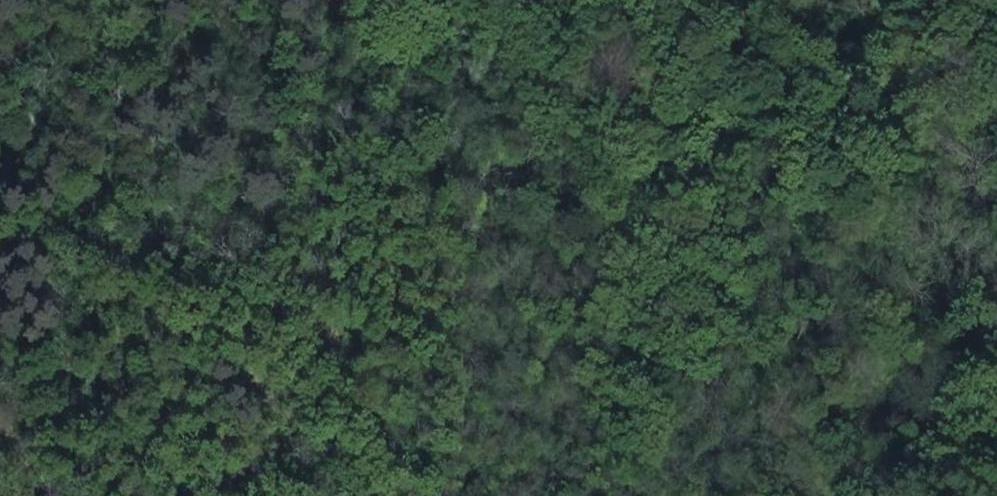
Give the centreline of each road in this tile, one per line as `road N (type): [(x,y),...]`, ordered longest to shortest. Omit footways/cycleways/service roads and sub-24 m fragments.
road 1 (track): [(391,495),(324,445),(0,102)]

